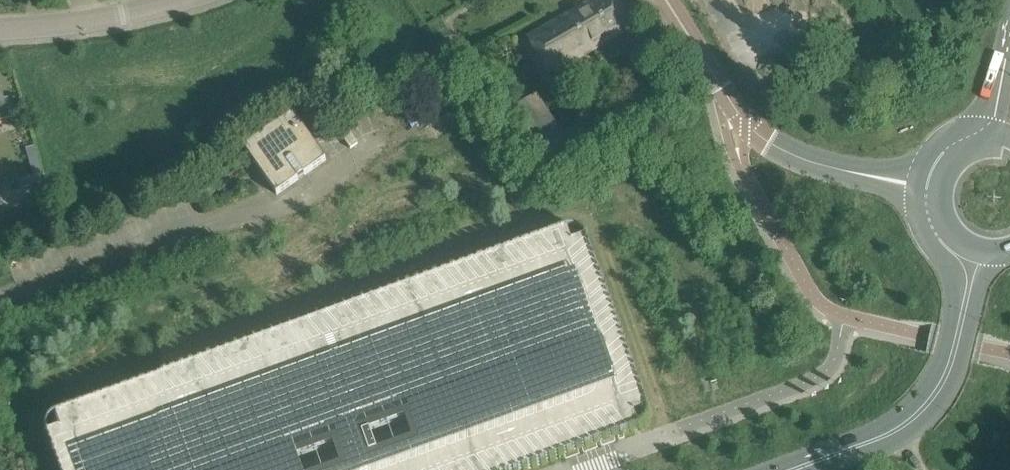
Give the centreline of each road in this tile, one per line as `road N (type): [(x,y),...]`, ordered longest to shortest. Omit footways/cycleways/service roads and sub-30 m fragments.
road 1 (tertiary): [(925,187),(811,162),(769,142),(745,122),(667,0)]
road 2 (unclassified): [(974,258),(955,349),(921,412),(890,436),(795,469)]
road 3 (tertiary): [(0,29),(182,0)]

